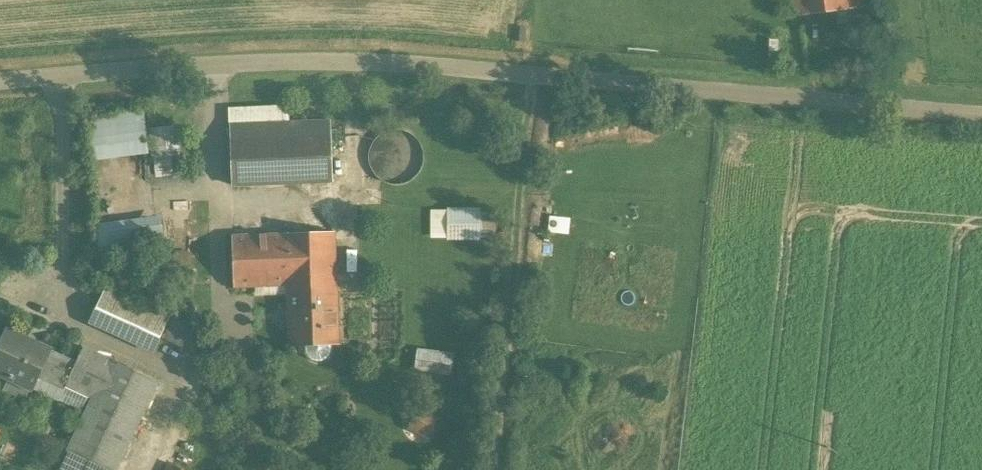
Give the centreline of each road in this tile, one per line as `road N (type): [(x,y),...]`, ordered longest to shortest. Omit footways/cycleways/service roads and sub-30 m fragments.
road 1 (unclassified): [(981,115),(361,62),(0,81)]
road 2 (track): [(535,74),(492,469)]

